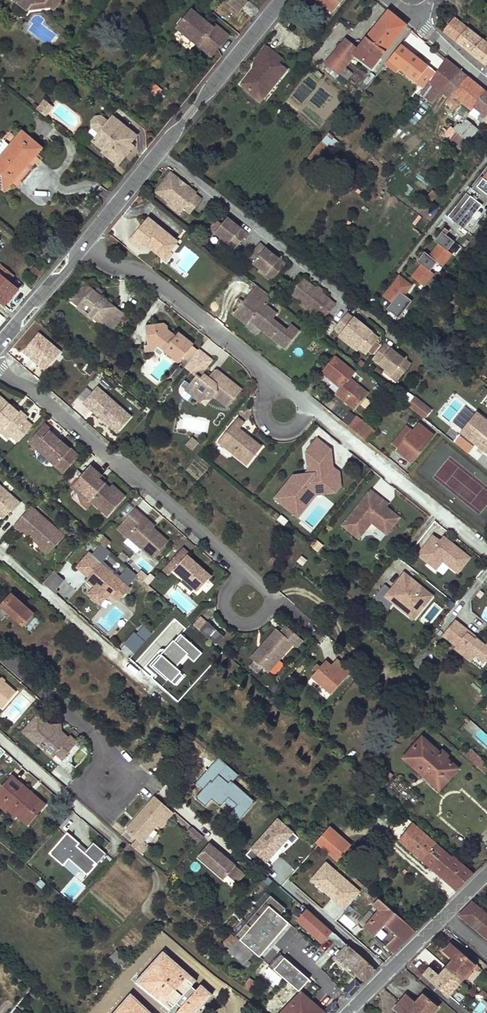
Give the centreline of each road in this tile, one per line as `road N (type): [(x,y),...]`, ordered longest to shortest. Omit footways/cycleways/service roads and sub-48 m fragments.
road 1 (residential): [(0,370),(243,572)]
road 2 (residential): [(84,244),(282,0)]
road 3 (residential): [(84,244),(112,265),(139,270),(275,381)]
road 4 (residential): [(309,408),(486,551)]
road 5 (residential): [(0,657),(95,740),(104,786)]
road 6 (tertiary): [(446,916),(348,1012)]
road 7 (residential): [(0,342),(84,244)]

